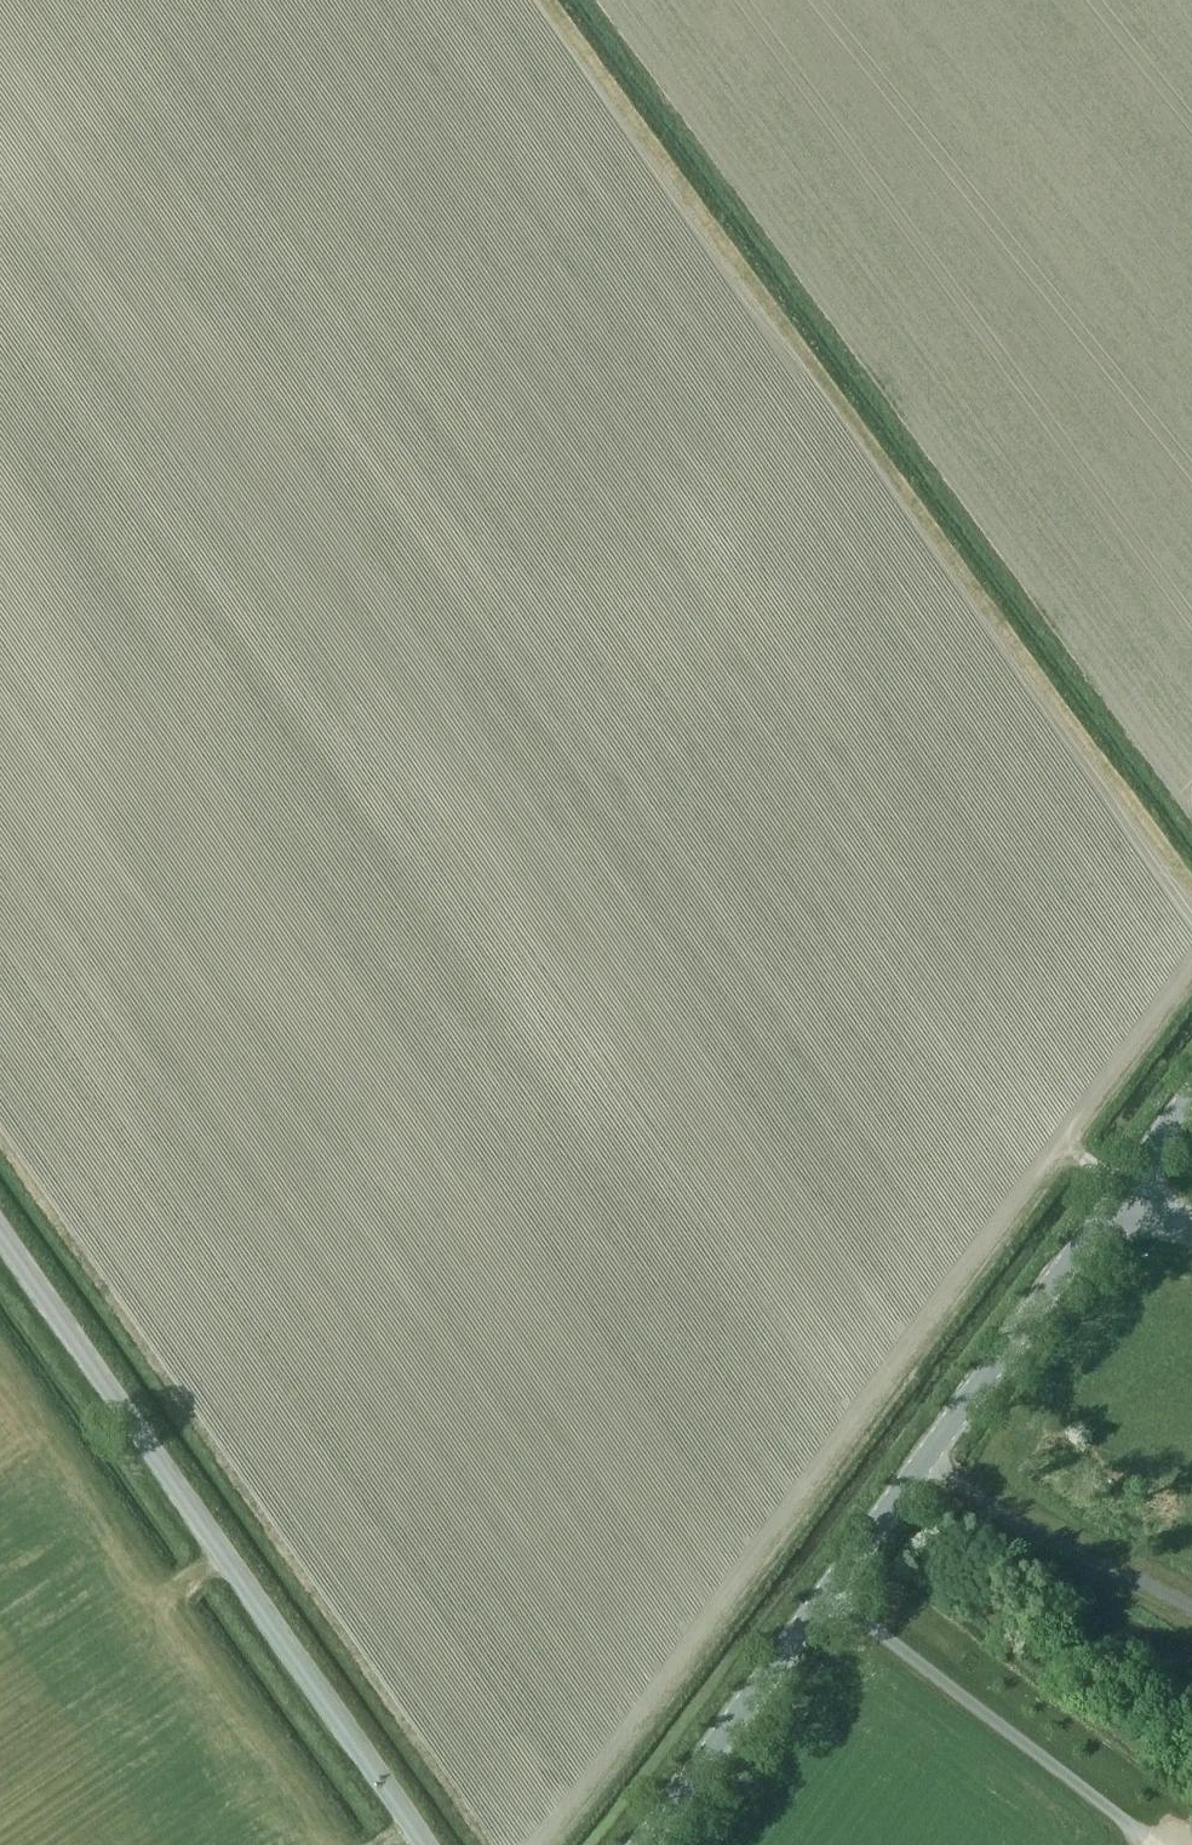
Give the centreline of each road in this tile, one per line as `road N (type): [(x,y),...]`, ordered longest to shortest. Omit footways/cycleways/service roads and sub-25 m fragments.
road 1 (tertiary): [(644,1844),(1121,1199)]
road 2 (unclassified): [(431,1844),(0,1226)]

